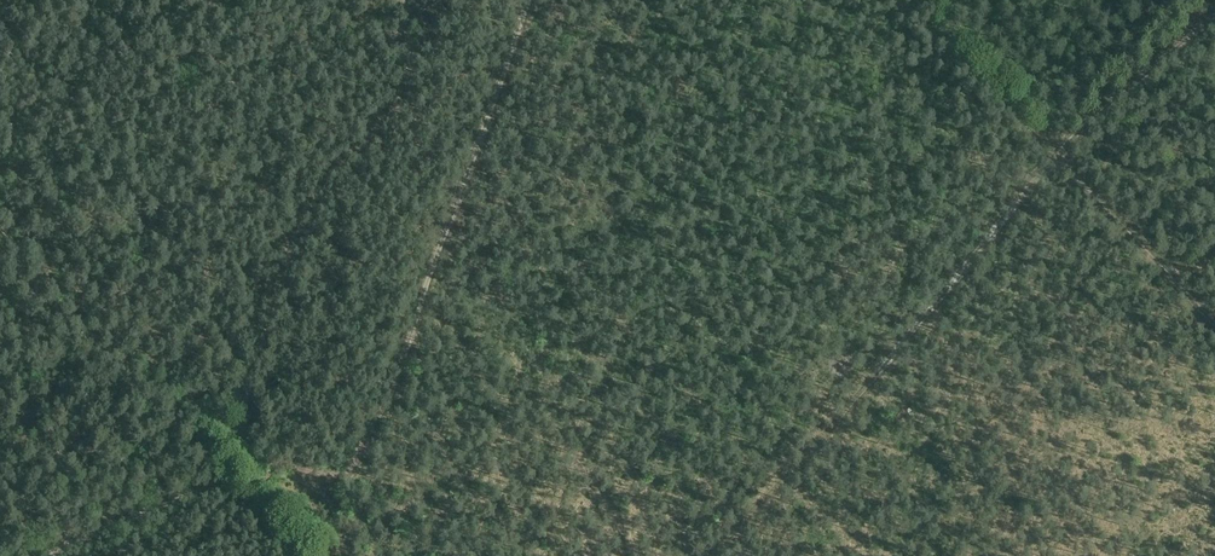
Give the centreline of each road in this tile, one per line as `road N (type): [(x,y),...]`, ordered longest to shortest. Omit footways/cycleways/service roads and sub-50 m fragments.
road 1 (track): [(530,0),(395,385),(357,463),(327,475),(281,463),(234,466)]
road 2 (track): [(1054,157),(863,391),(708,555)]
road 3 (track): [(1214,325),(1054,157),(1214,16)]
road 4 (track): [(406,0),(402,95),(307,207),(278,288)]
road 5 (track): [(223,476),(77,325)]
road 6 (track): [(223,476),(42,555)]
road 7 (track): [(278,288),(234,466)]

